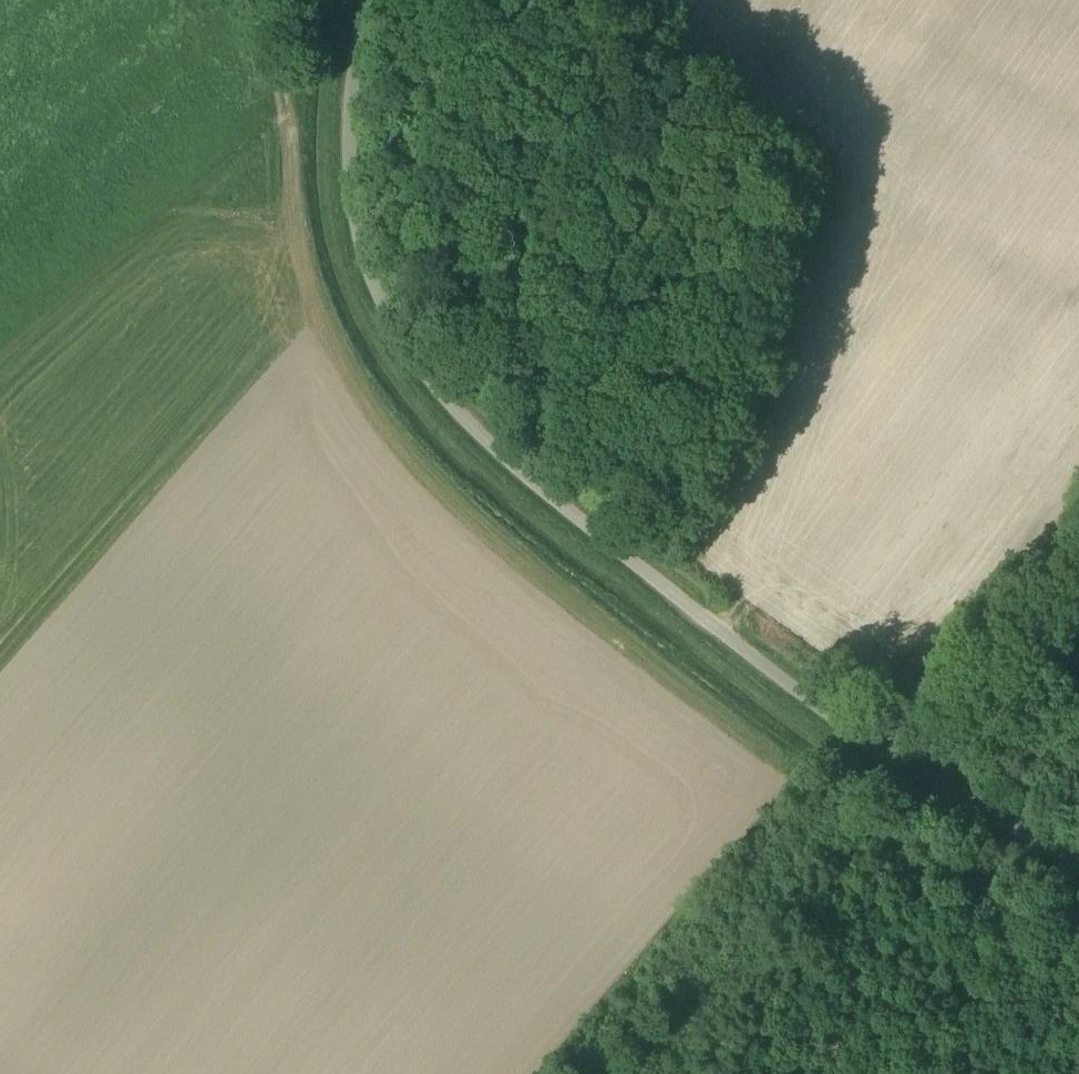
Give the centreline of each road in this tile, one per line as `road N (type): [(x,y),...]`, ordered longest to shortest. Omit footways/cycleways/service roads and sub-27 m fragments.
road 1 (unclassified): [(1078,861),(782,681),(501,458),(434,391),(383,314),(361,264),(350,207),(345,132),(368,0)]

